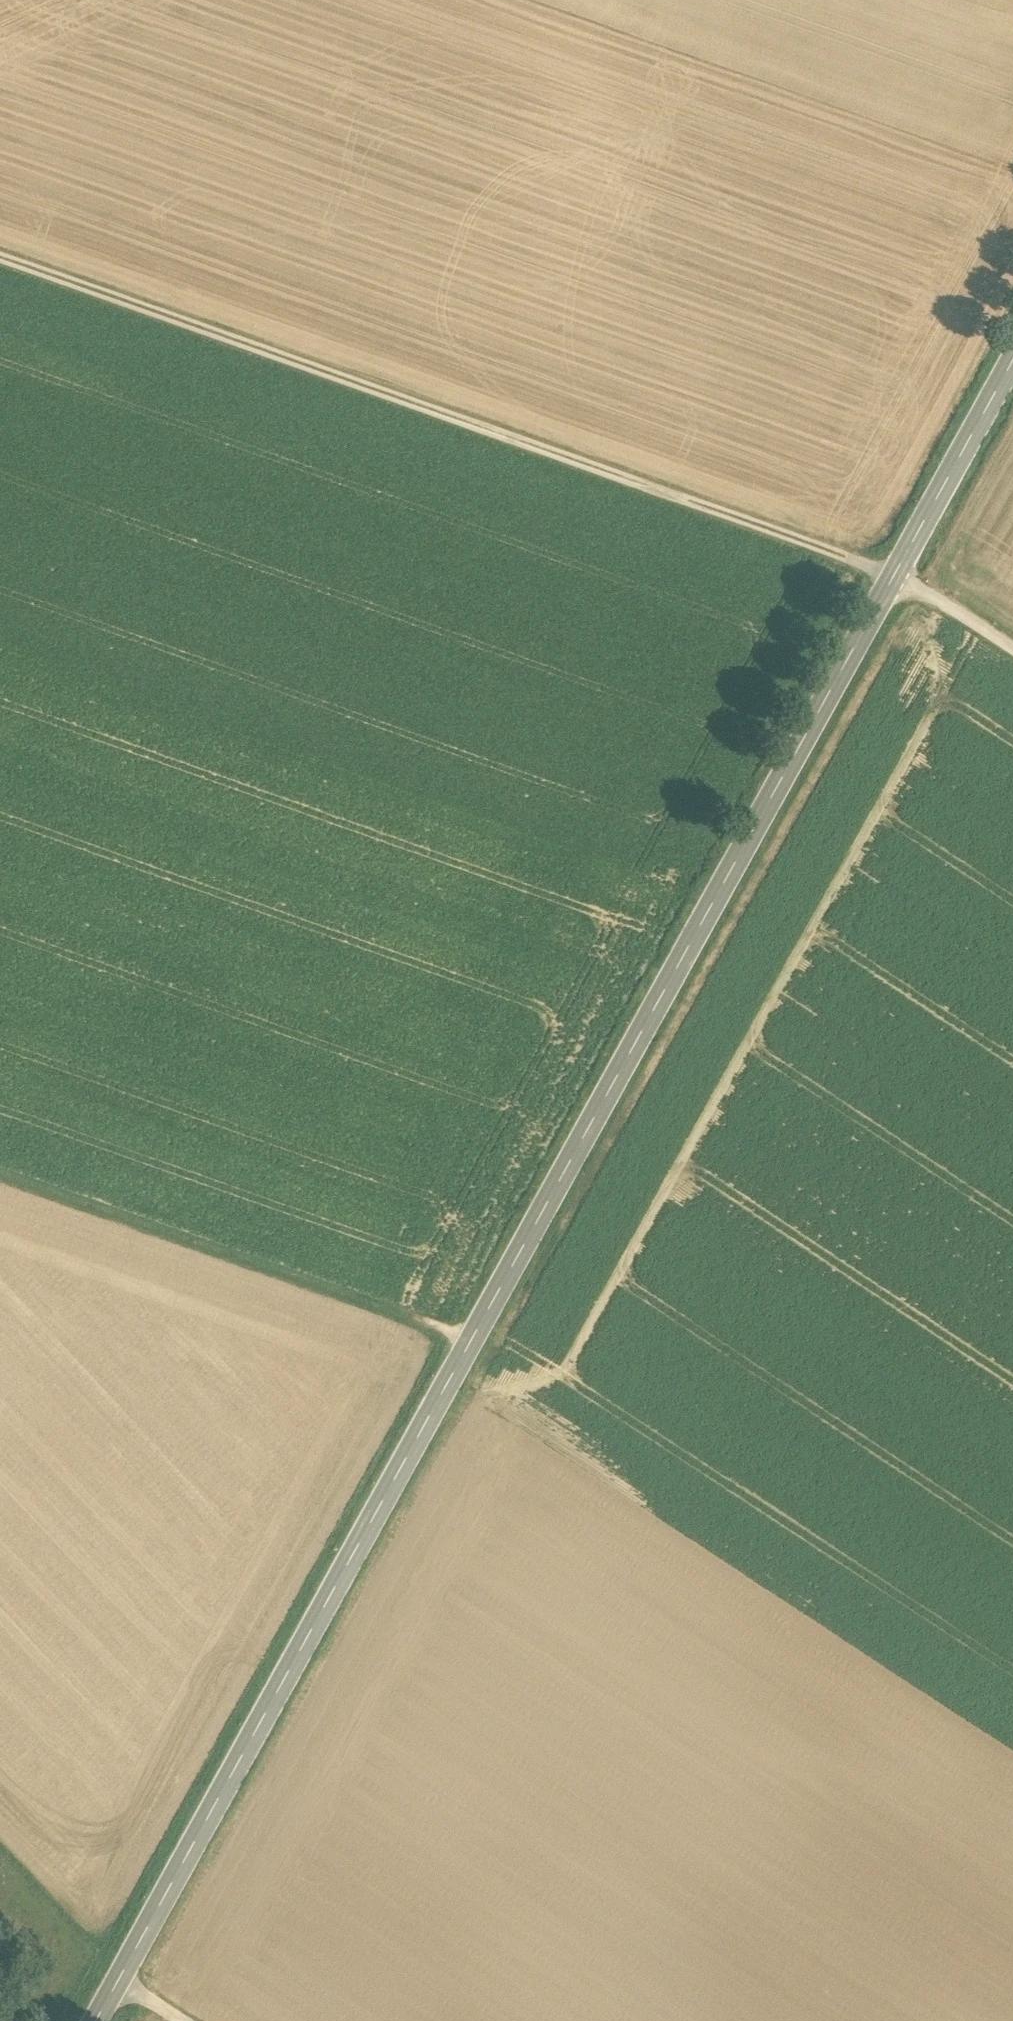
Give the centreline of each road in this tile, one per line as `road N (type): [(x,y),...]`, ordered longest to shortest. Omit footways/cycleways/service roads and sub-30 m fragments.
road 1 (secondary): [(95,2020),(1012,360)]
road 2 (track): [(0,258),(894,575)]
road 3 (track): [(473,1338),(0,1172)]
road 4 (track): [(1012,647),(894,575)]

